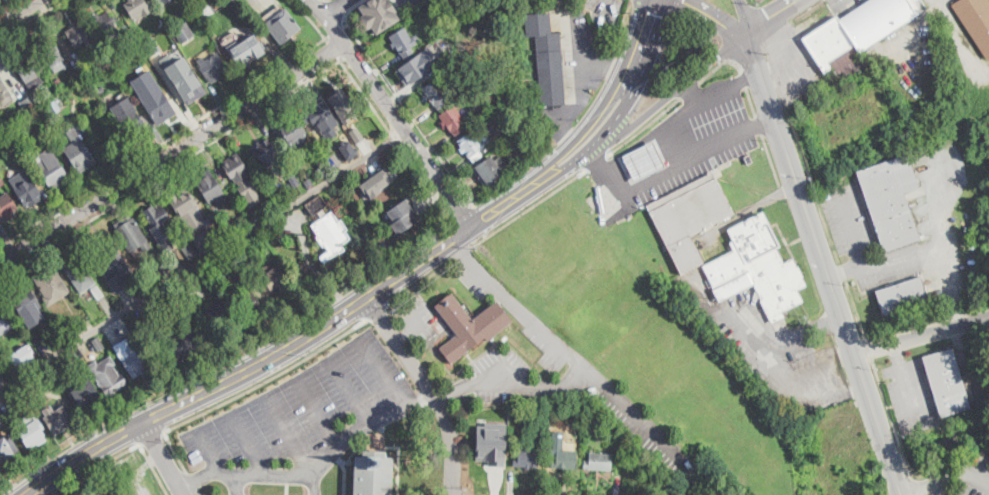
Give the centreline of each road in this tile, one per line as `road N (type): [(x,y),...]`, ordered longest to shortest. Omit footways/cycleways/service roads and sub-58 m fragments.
road 1 (secondary): [(535,183),(310,335),(105,443),(26,494)]
road 2 (residential): [(0,263),(347,45)]
road 3 (tertiary): [(856,357),(744,38)]
road 4 (residential): [(456,494),(448,421),(368,297)]
road 5 (residential): [(471,227),(347,45)]
road 6 (secondary): [(586,155),(744,38)]
road 7 (secondary): [(642,51),(535,183)]
road 8 (tertiary): [(905,494),(856,357)]
road 9 (residential): [(856,357),(988,317)]
road 10 (secondary): [(586,155),(636,93),(642,51)]

